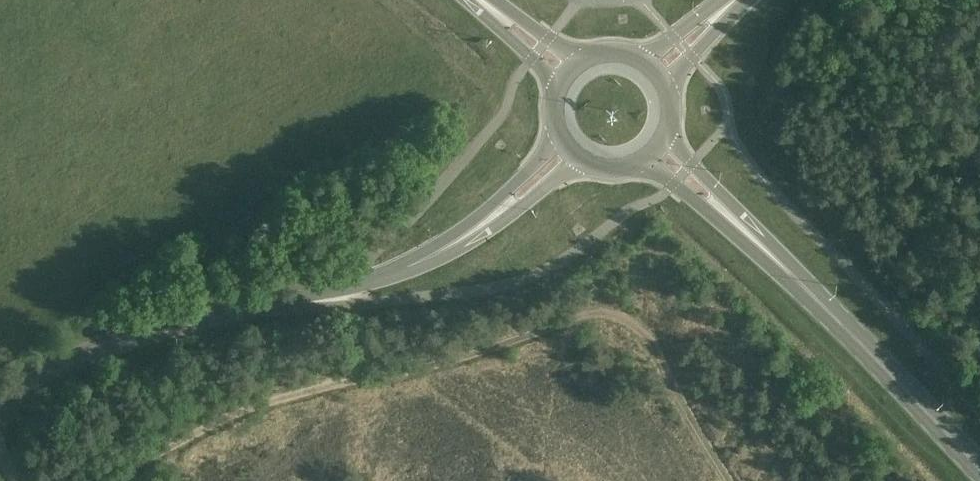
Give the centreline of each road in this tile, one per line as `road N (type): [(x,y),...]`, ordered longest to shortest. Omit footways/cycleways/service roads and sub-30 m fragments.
road 1 (track): [(732,480),(631,318),(614,310),(428,365),(344,378),(169,444),(111,480)]
road 2 (primary): [(979,466),(729,216)]
road 3 (tertiary): [(252,310),(62,359),(0,394)]
road 4 (tertiary): [(252,310),(404,271),(486,222)]
road 5 (primary): [(587,62),(477,0)]
road 6 (primary): [(476,0),(563,90)]

